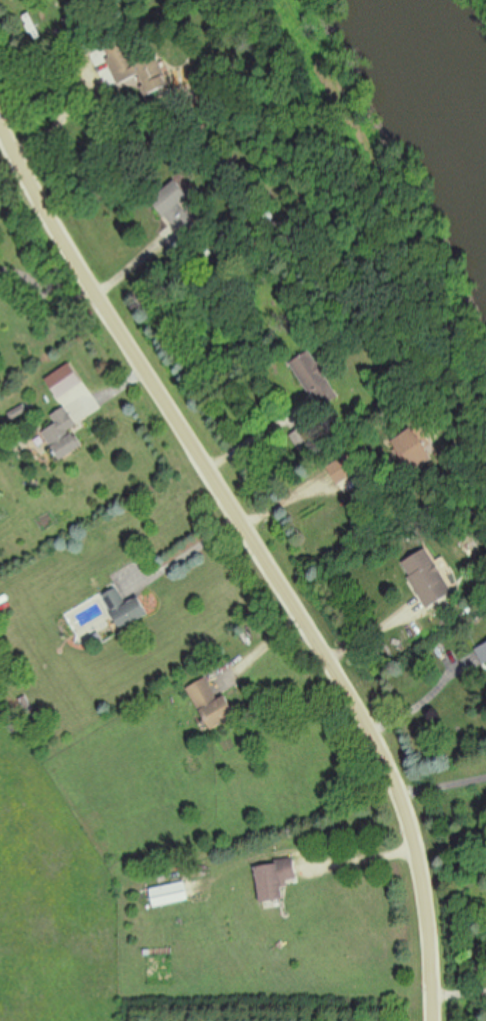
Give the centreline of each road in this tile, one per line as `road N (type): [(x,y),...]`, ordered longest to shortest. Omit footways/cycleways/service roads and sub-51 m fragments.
road 1 (residential): [(436,1020),(430,900),(384,756),(325,645),(52,223),(0,124)]

